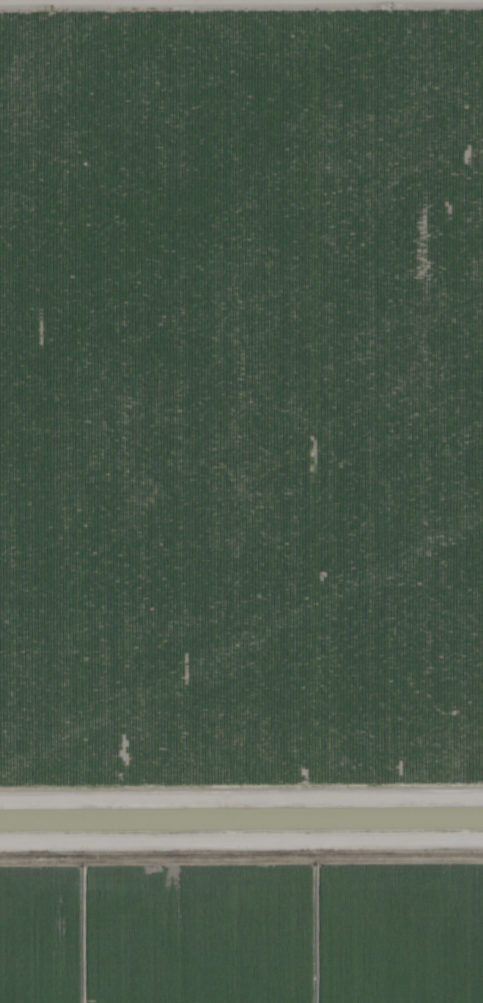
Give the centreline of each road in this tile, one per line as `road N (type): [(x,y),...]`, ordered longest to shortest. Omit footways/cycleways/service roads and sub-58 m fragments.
road 1 (residential): [(0,842),(482,839)]
road 2 (residential): [(0,801),(482,799)]

